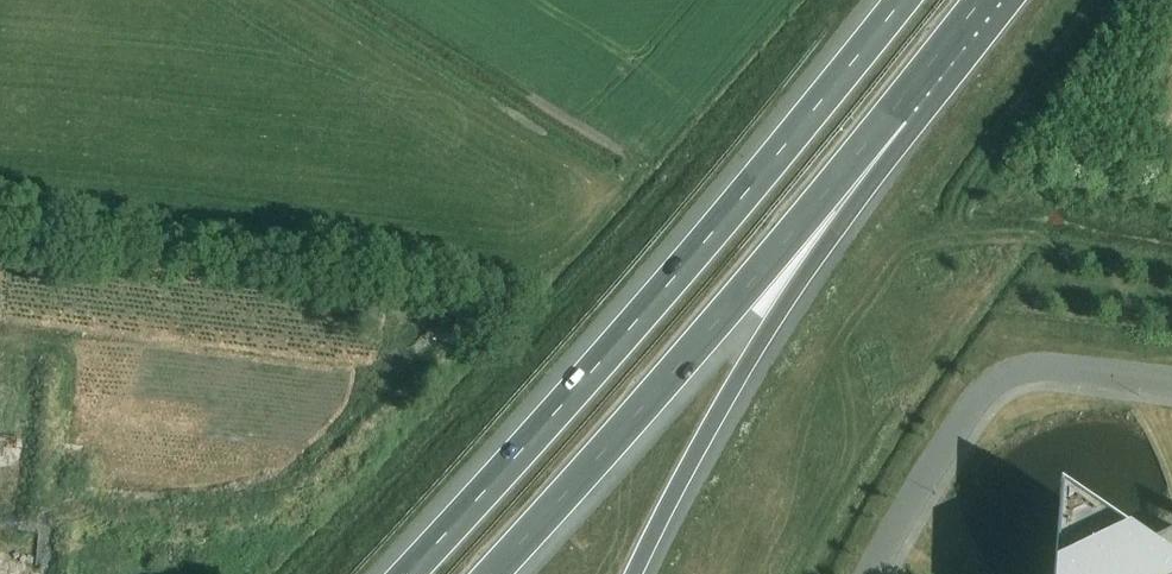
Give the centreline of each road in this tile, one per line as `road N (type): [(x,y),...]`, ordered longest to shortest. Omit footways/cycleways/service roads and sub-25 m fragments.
road 1 (motorway): [(907,0),(591,376),(409,573)]
road 2 (motorway): [(493,573),(635,419),(892,112)]
road 3 (motorway): [(639,573),(679,482),(892,112)]
road 4 (residential): [(1171,383),(1030,368),(997,382),(973,405),(871,573)]
road 5 (motorway): [(892,112),(977,0)]

